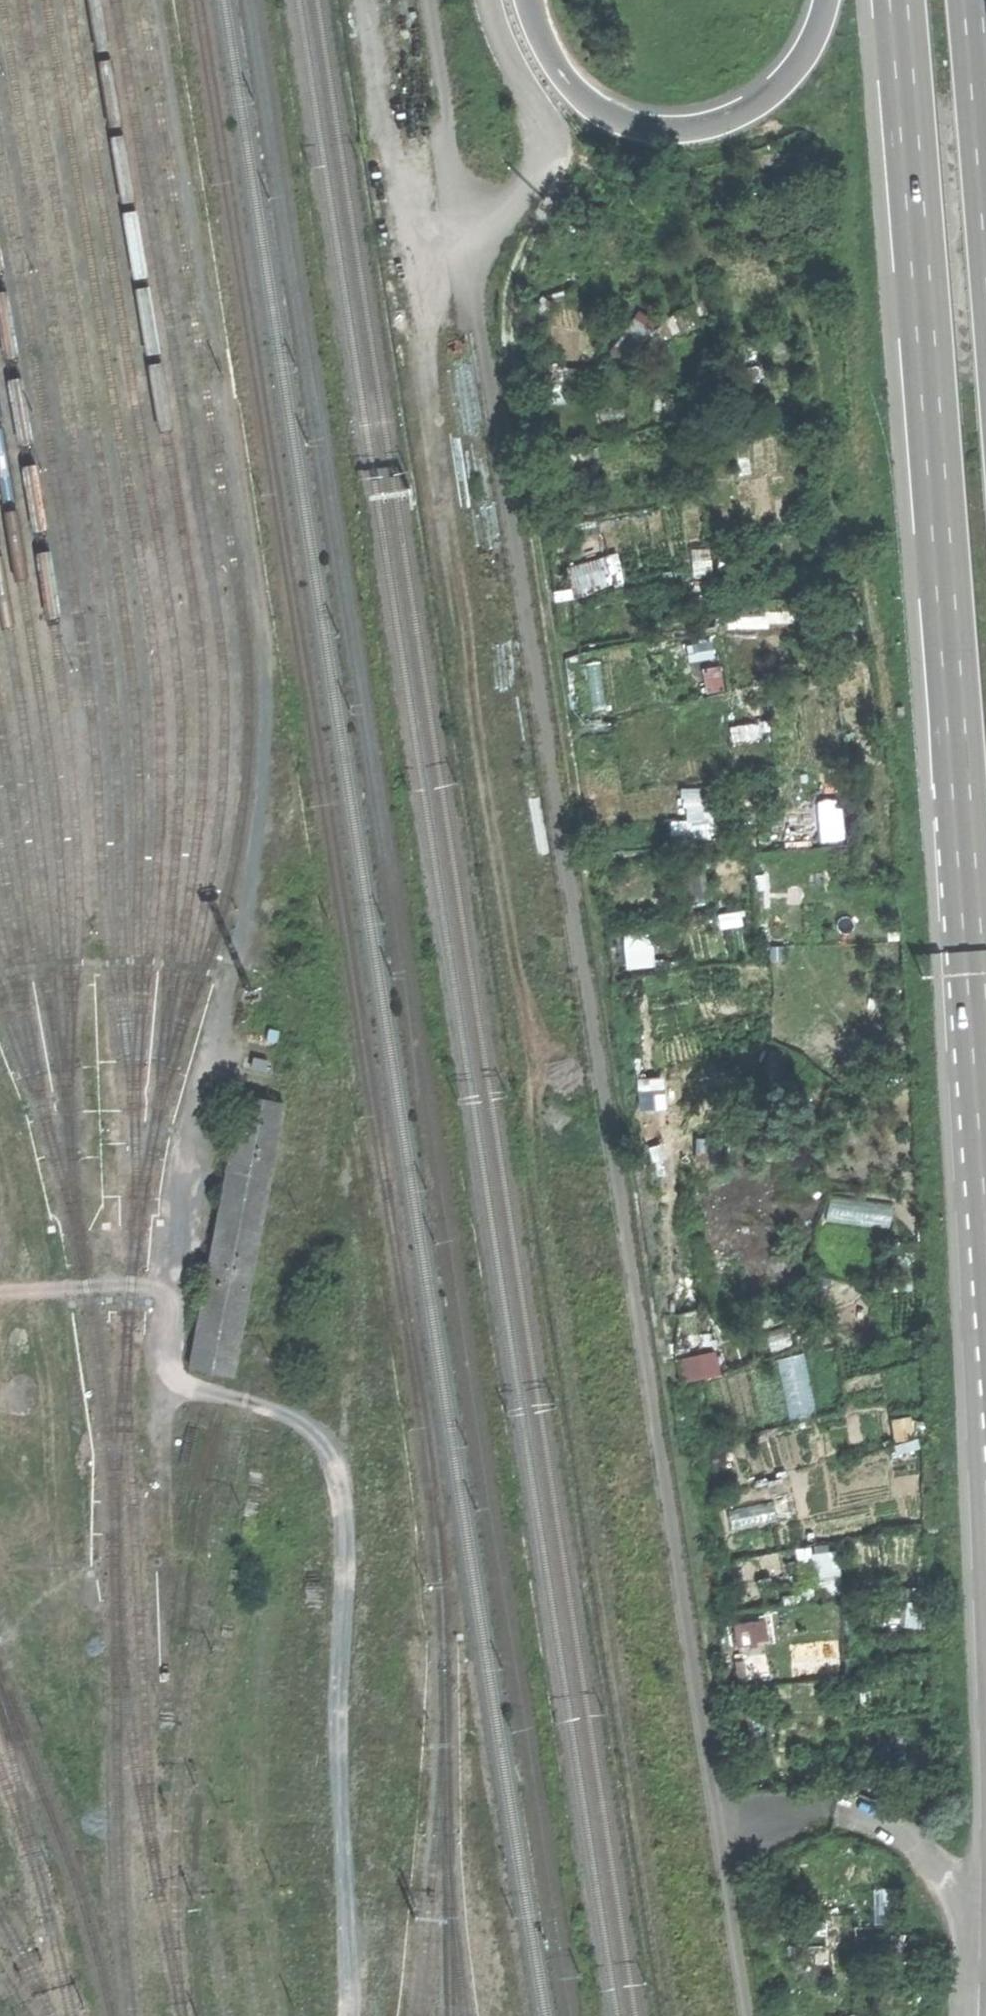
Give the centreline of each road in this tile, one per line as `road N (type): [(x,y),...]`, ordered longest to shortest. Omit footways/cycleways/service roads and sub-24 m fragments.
road 1 (trunk): [(897,0),(985,1107)]
road 2 (trunk): [(831,0),(807,60),(786,85),(724,122),(669,130),(615,117),(582,98),(546,46),(529,0)]
road 3 (track): [(491,255),(472,205),(434,0)]
road 4 (trunk): [(985,167),(972,0)]

